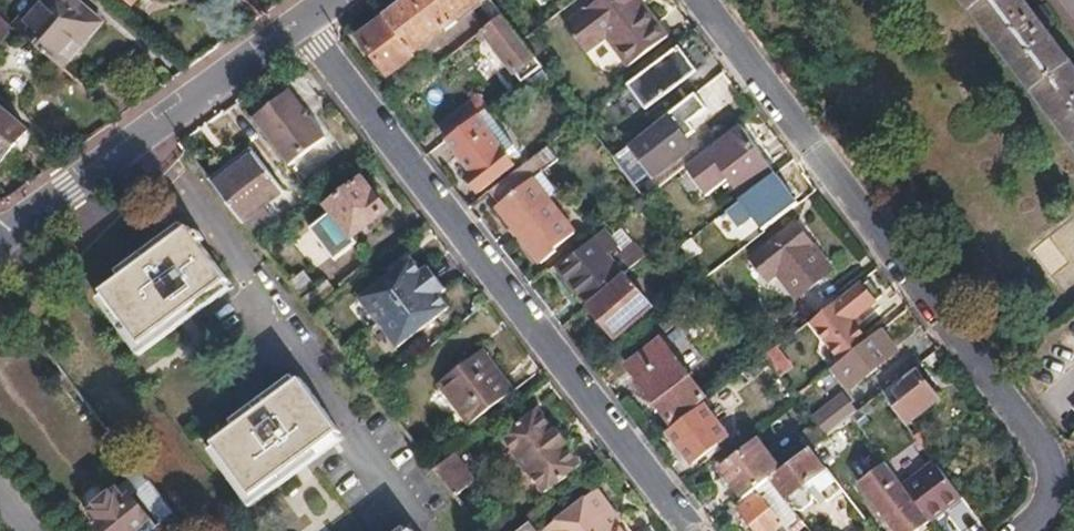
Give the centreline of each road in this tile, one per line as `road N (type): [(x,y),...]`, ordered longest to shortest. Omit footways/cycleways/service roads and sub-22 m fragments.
road 1 (residential): [(703,0),(1042,439),(1048,474),(1039,521),(1029,530)]
road 2 (residential): [(698,530),(305,23)]
road 3 (residential): [(305,23),(0,240)]

